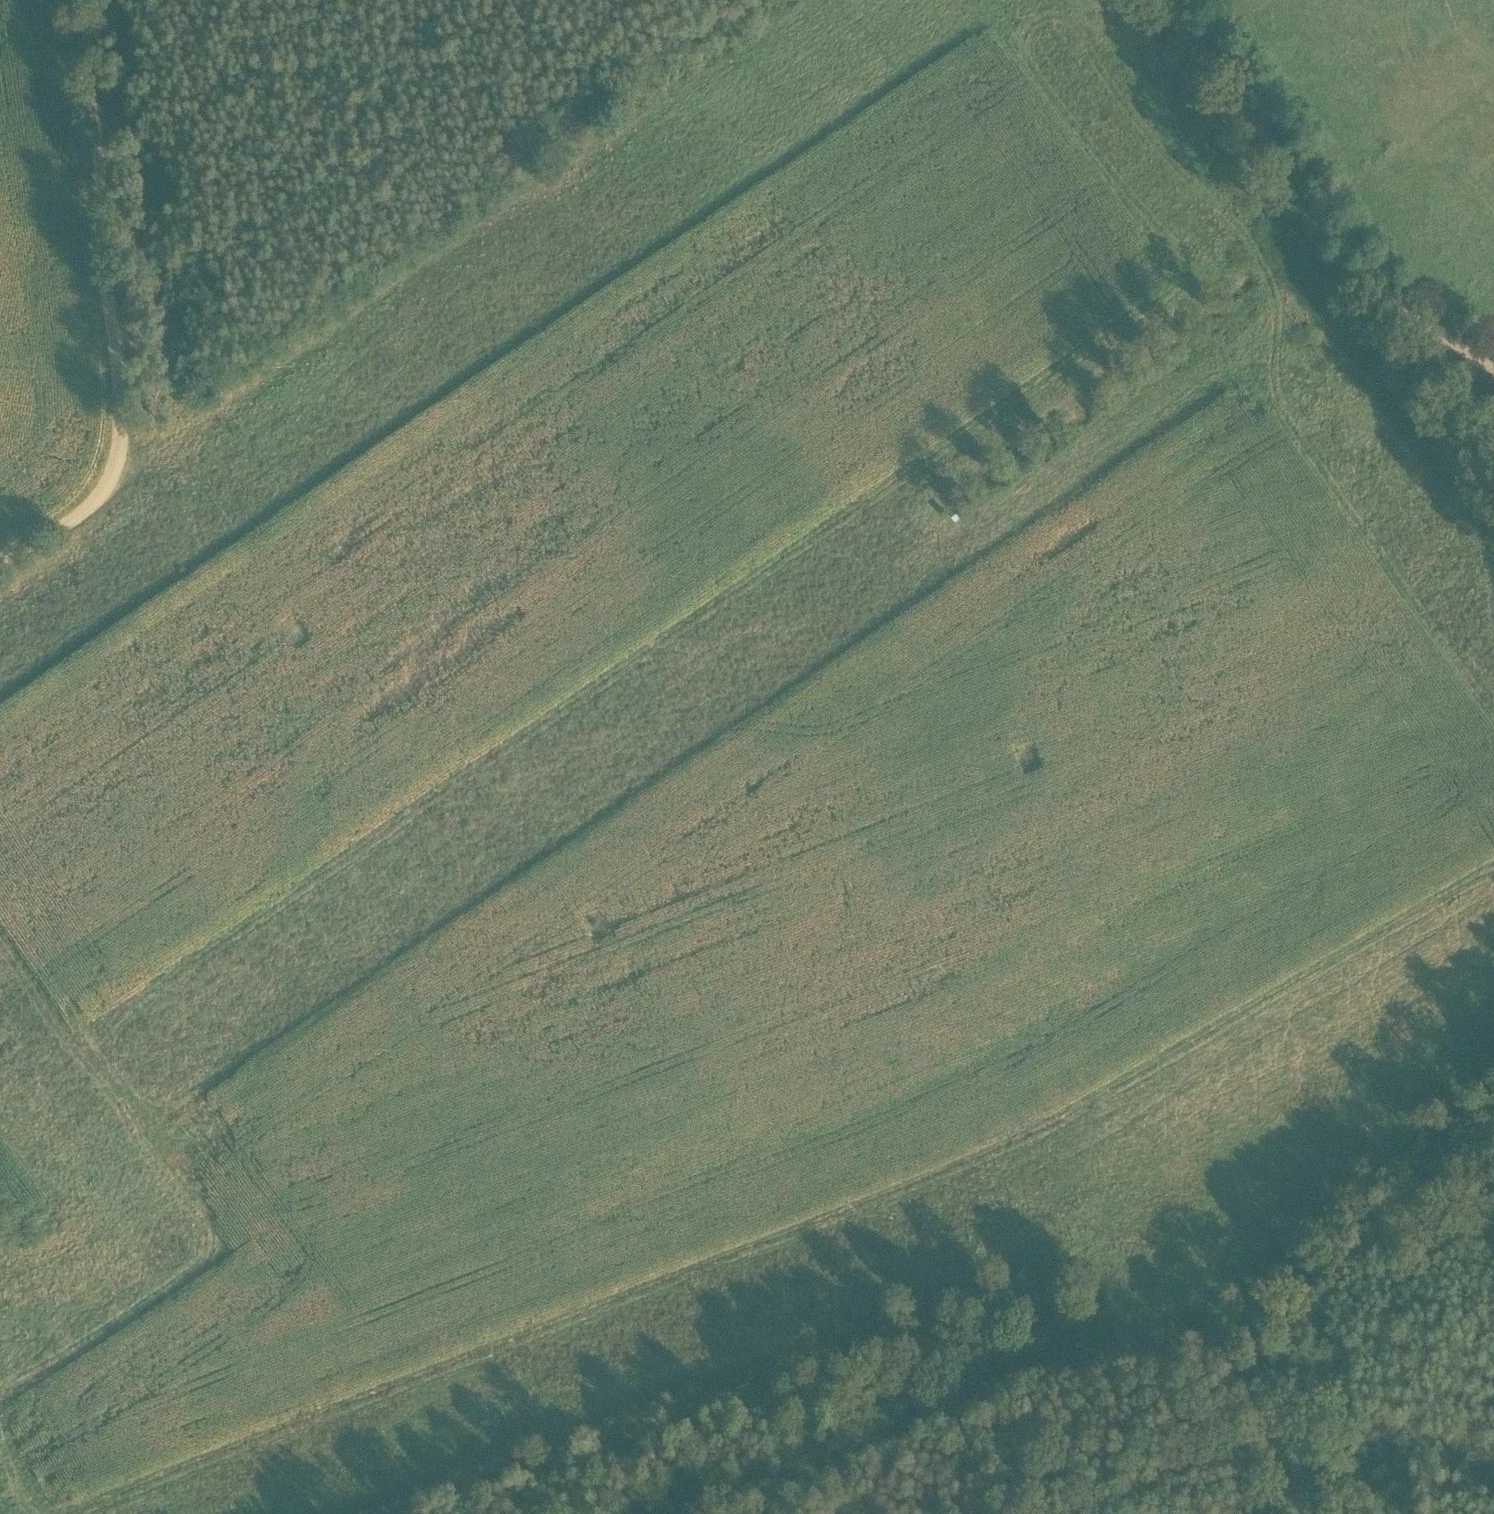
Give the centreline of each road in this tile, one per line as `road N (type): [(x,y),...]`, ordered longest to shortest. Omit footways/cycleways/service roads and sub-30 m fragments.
road 1 (track): [(436,1513),(1068,1266)]
road 2 (track): [(0,572),(106,498),(126,469),(130,428),(77,0)]
road 3 (track): [(1316,1513),(1278,1362),(1278,1312),(1234,1298),(1051,1365),(1021,1283)]
road 4 (track): [(1165,0),(1346,261),(1493,378)]

